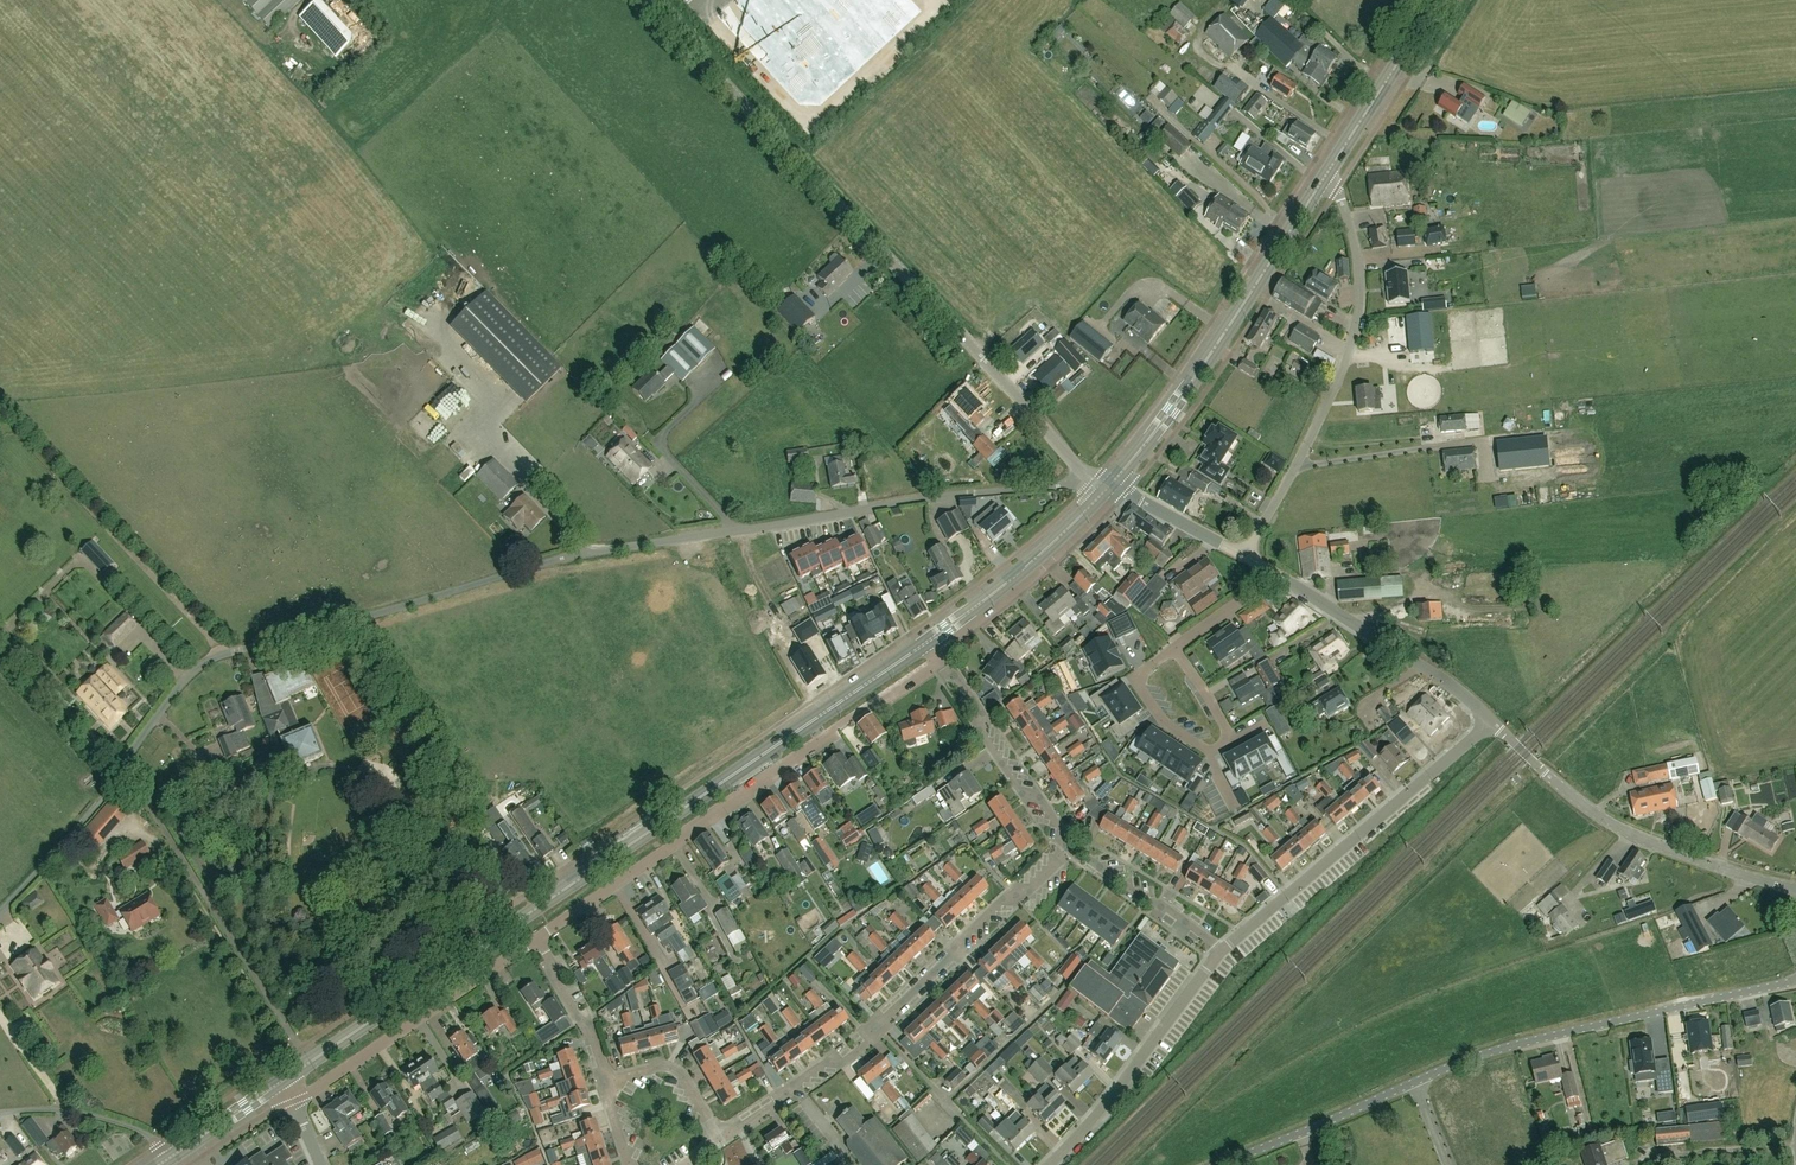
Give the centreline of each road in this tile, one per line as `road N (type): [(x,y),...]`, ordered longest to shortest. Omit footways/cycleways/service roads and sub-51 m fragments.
road 1 (unclassified): [(0,914),(91,815),(182,685),(222,655),(585,552),(922,499),(1067,485),(1084,473)]
road 2 (tertiary): [(284,1081),(929,639)]
road 3 (unclassified): [(1084,473),(650,0)]
road 4 (unclassified): [(1224,1164),(1500,1050),(1795,983)]
road 5 (residential): [(538,937),(941,656)]
road 6 (residential): [(720,1141),(835,1062),(1071,847)]
road 7 (residential): [(1244,557),(1347,363),(1360,316),(1344,207),(1325,174)]
road 8 (tertiary): [(1110,485),(1171,409),(1325,174)]
road 9 (unclassified): [(1795,889),(1624,831),(1569,793),(1492,723)]
road 10 (residential): [(1223,948),(1492,723)]
road 11 (residential): [(294,1101),(538,937)]
road 12 (residential): [(1050,1164),(1095,1118),(1223,948)]
road 13 (unclassified): [(1492,723),(1388,645),(1265,570)]
road 14 (track): [(161,842),(301,1069)]
road 15 (tertiary): [(929,639),(1012,579),(1110,485)]
road 16 (residential): [(1071,847),(980,731),(983,714),(941,656)]
road 17 (tertiary): [(1325,174),(1438,0)]
road 18 (residential): [(1223,948),(1071,847)]
road 19 (unclassified): [(0,1113),(52,1110),(115,1122),(148,1135),(167,1158)]
road 20 (residential): [(1177,645),(1142,672),(1144,695),(1157,717),(1198,748),(1233,740)]
road 21 (residential): [(602,1084),(588,1031),(538,937)]
road 22 (residential): [(720,1141),(667,1067),(602,1084)]
road 23 (track): [(1642,1161),(1795,1148)]
road 24 (unclassified): [(1244,557),(1110,485)]

